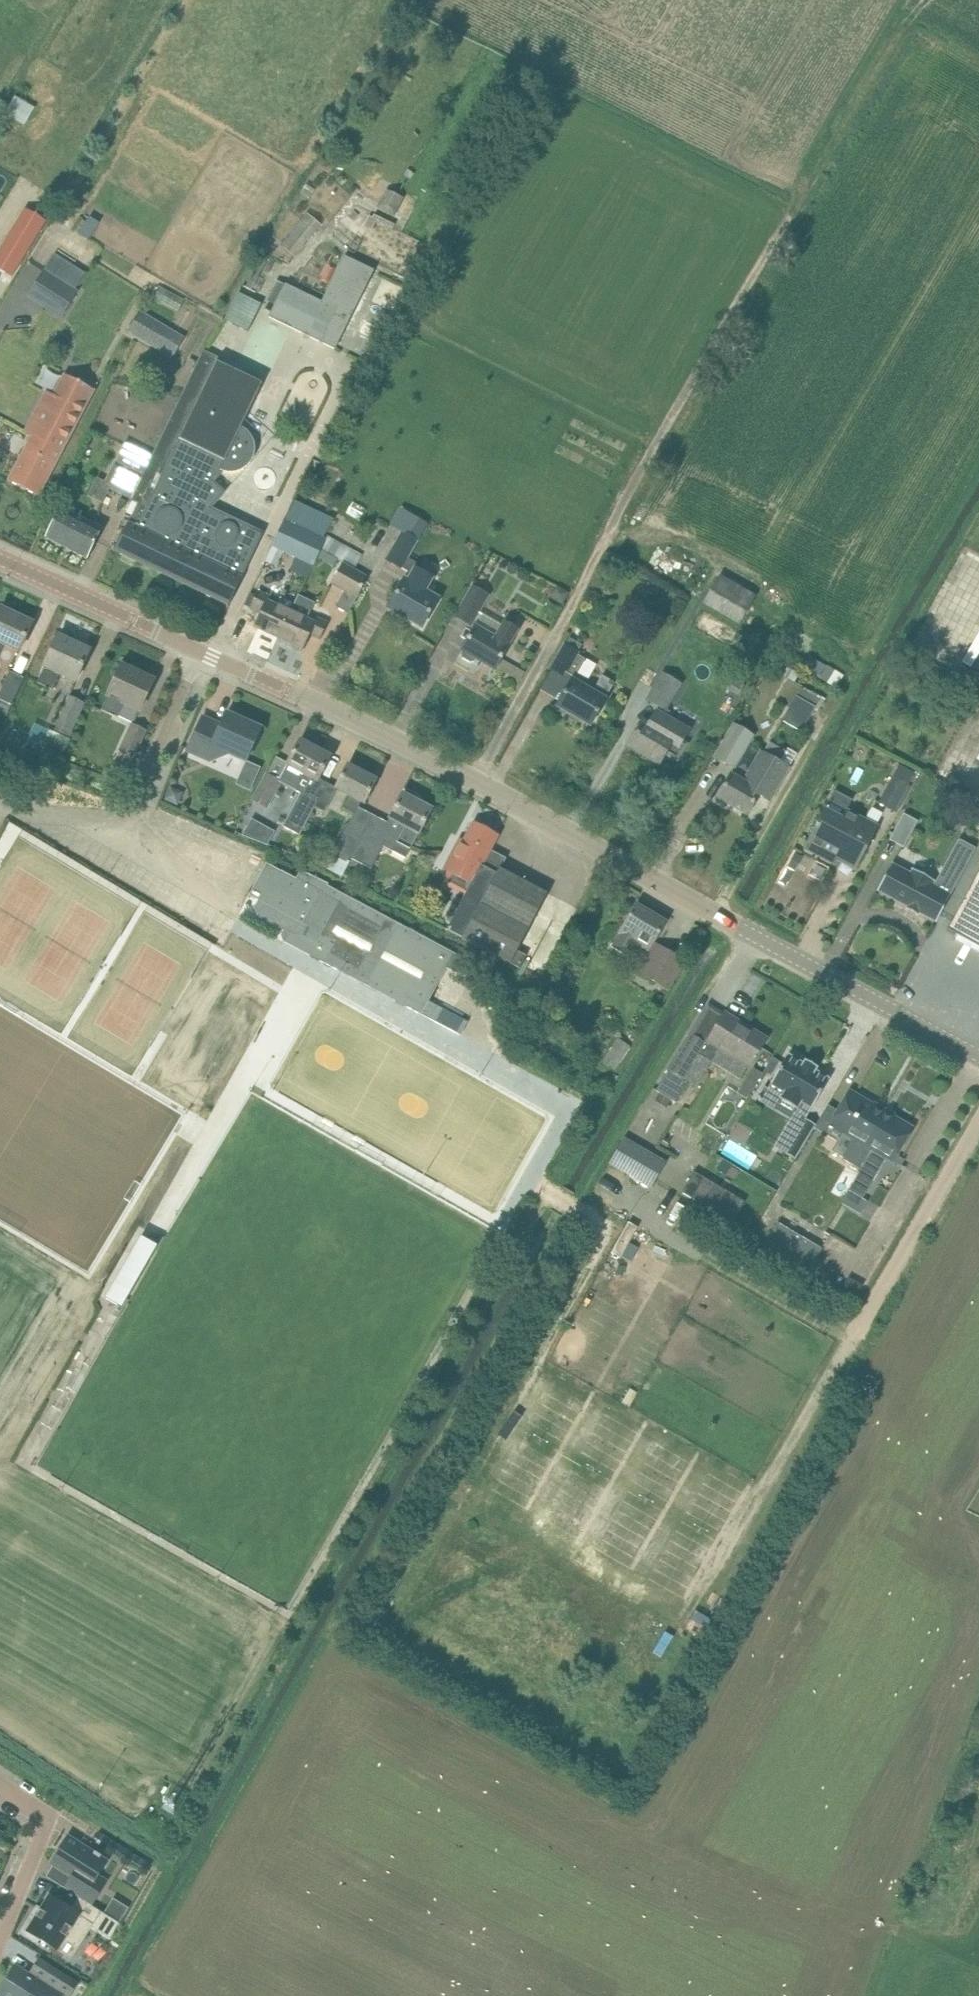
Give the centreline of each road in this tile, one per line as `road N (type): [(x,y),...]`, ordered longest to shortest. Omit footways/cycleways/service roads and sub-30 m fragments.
road 1 (tertiary): [(978,1055),(327,706),(0,558)]
road 2 (residential): [(0,1788),(40,1821),(40,1843),(0,1938)]

